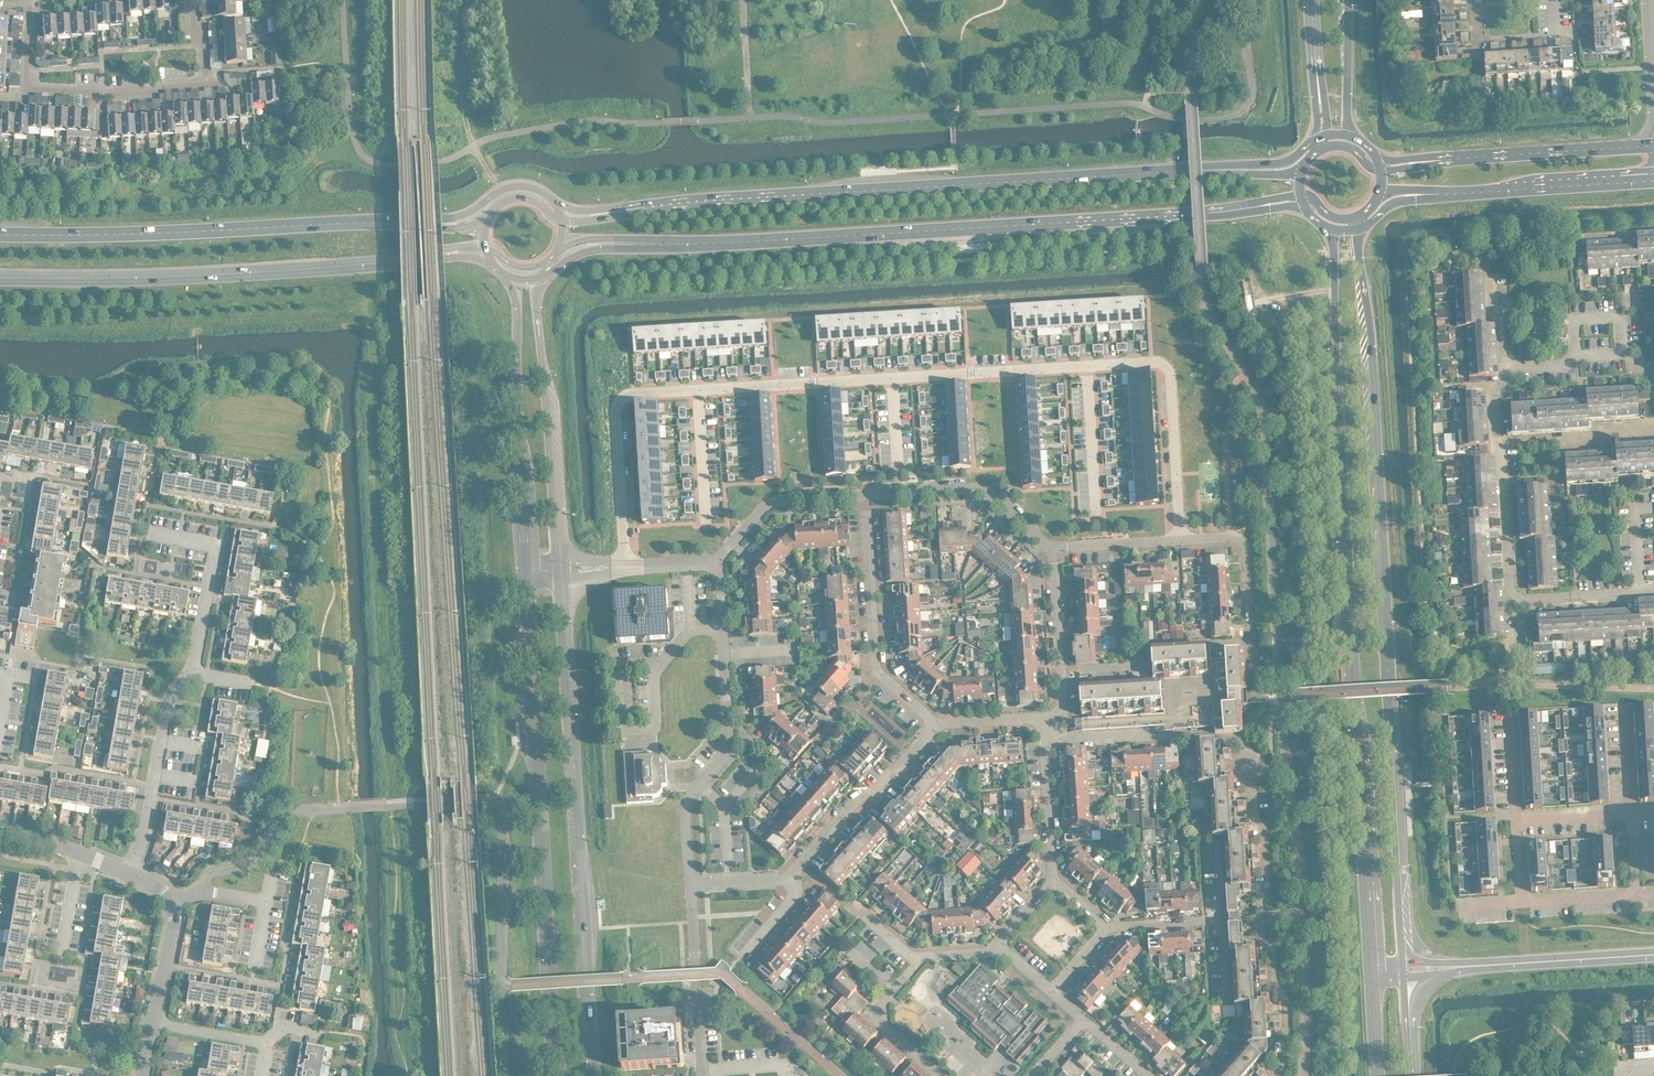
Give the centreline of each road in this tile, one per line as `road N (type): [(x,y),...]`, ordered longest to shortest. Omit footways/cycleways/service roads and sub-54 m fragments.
road 1 (secondary): [(1332,227),(1374,970)]
road 2 (secondary): [(1407,961),(1378,393),(1362,226)]
road 3 (secondary): [(605,241),(1235,209)]
road 4 (secondary): [(1228,167),(608,210)]
road 5 (secondary): [(601,1075),(570,568)]
road 6 (secondary): [(525,571),(555,1075)]
road 7 (secondary): [(0,273),(145,275),(443,253)]
road 8 (secondary): [(433,220),(0,230)]
road 9 (residential): [(1184,539),(1246,540),(1257,671),(1215,680),(1191,735)]
road 10 (secondary): [(514,276),(525,571)]
road 11 (secondary): [(570,568),(542,276)]
road 12 (residential): [(1184,539),(1172,366),(1161,358),(1082,363)]
road 13 (residential): [(691,883),(688,802),(732,753),(726,652)]
road 14 (residential): [(700,387),(634,390),(618,404),(628,564)]
road 15 (residential): [(1262,914),(1272,880),(1268,828),(1254,813),(1253,764),(1241,734),(1191,735)]
road 16 (residential): [(1507,372),(1496,391),(1512,599)]
road 17 (secondary): [(1425,193),(1653,179)]
road 18 (residential): [(790,878),(937,722)]
road 19 (residential): [(867,492),(980,485),(1055,549)]
road 20 (tertiary): [(1443,966),(1653,953)]
road 21 (secondary): [(1653,144),(1444,158)]
road 22 (residential): [(892,374),(700,387)]
road 23 (residential): [(1082,363),(892,374)]
road 24 (residential): [(705,1070),(691,883)]
road 25 (residential): [(881,672),(867,492)]
road 26 (residential): [(26,91),(204,84)]
road 27 (residential): [(192,670),(217,542),(171,533)]
road 28 (residential): [(1051,718),(1067,700),(1055,549)]
road 29 (residential): [(722,559),(774,498),(867,492)]
road 30 (residential): [(1276,1075),(1288,1050),(1288,997),(1262,914)]
road 31 (residential): [(945,1075),(882,1021),(887,998),(920,957)]
road 32 (secondary): [(564,210),(546,189),(526,182),(498,190),(465,216),(433,220)]
road 33 (residential): [(1091,506),(1082,363)]
road 34 (residential): [(1512,599),(1653,589)]
road 35 (residential): [(1191,735),(1050,740)]
road 36 (residential): [(1057,879),(1050,740)]
road 37 (secondary): [(1355,135),(1351,0)]
road 38 (residential): [(1579,356),(1627,354),(1626,315),(1579,316)]
road 39 (residential): [(708,517),(700,387)]
road 40 (residential): [(1055,549),(1184,539)]
road 41 (tertiary): [(154,1021),(177,933),(176,903)]

